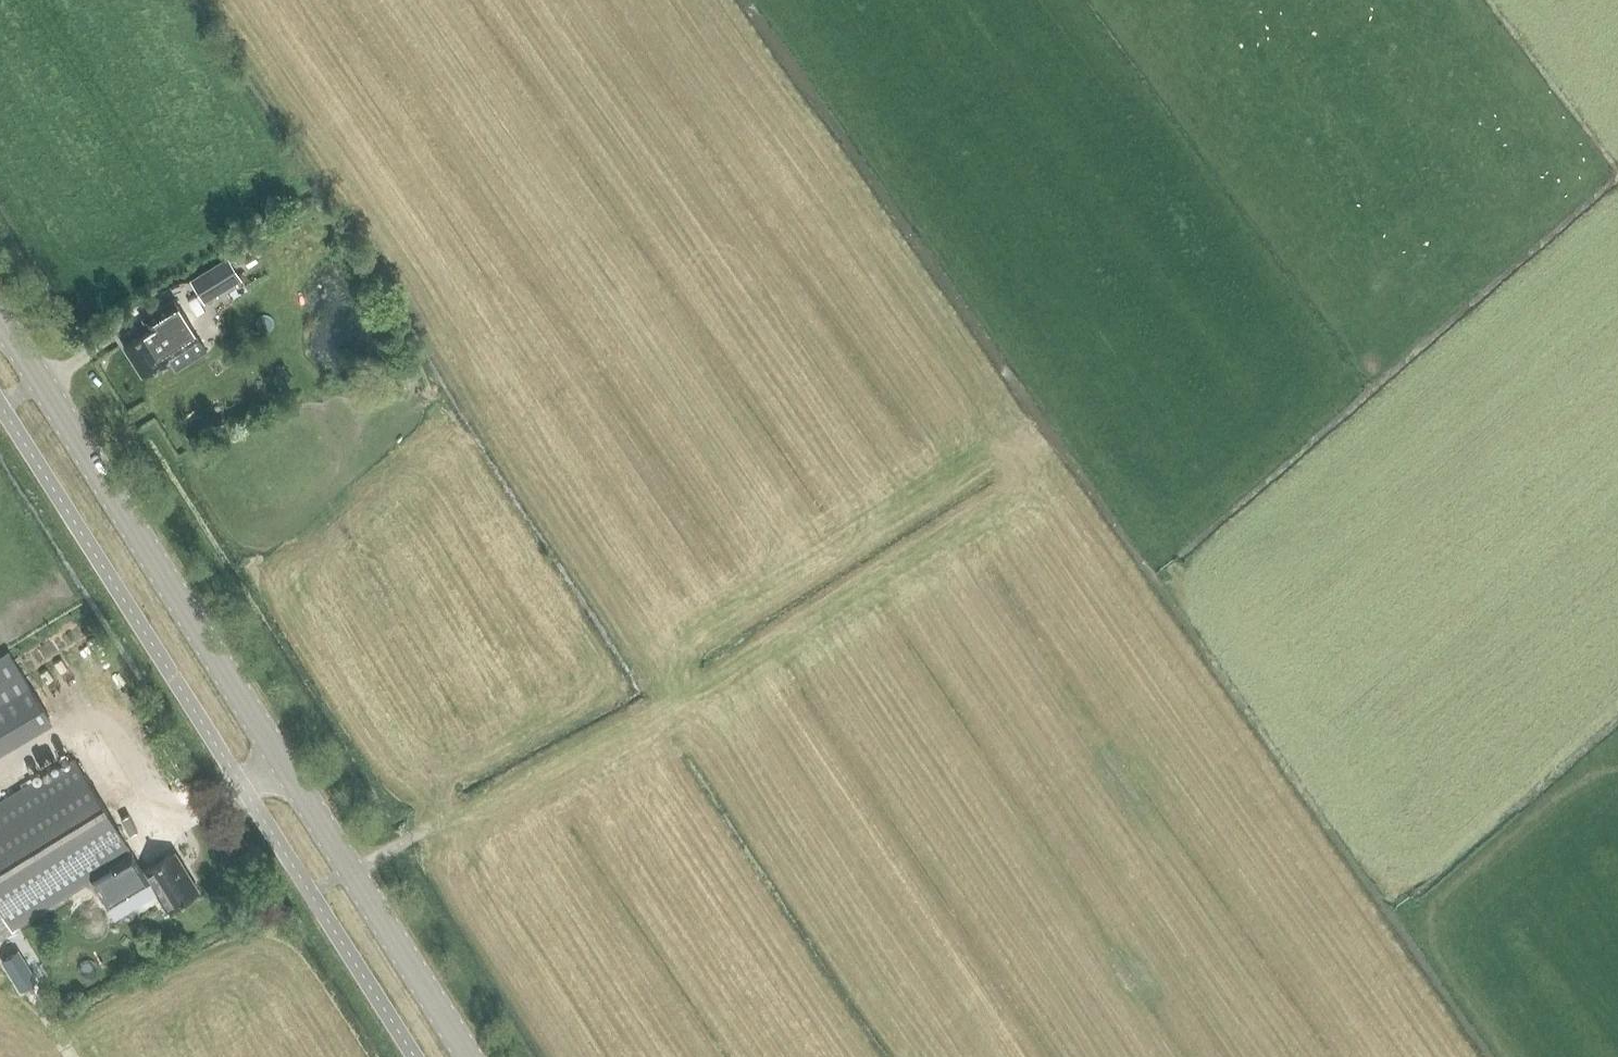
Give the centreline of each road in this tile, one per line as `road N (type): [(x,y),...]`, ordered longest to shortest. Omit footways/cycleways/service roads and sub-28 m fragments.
road 1 (secondary): [(469,1056),(0,317)]

